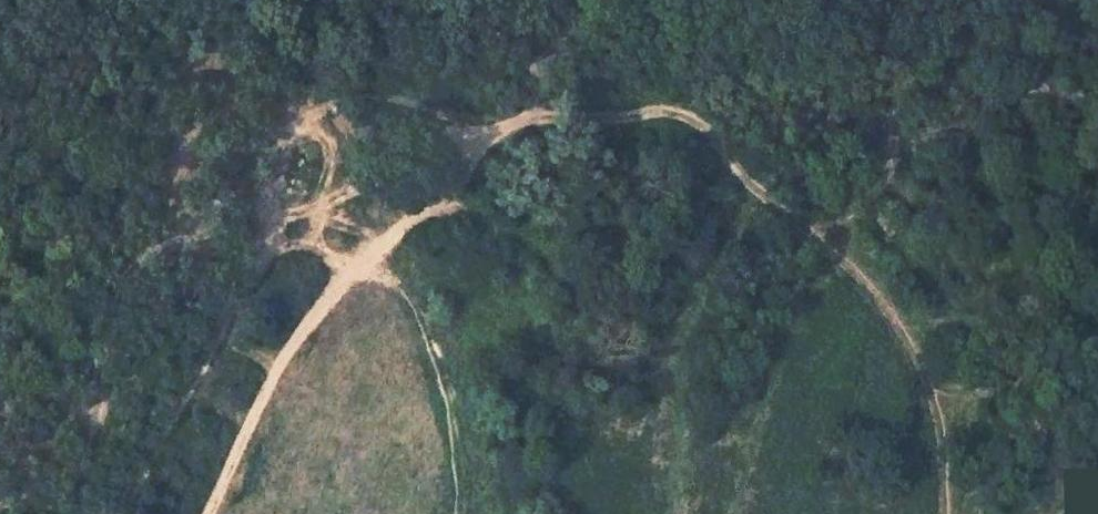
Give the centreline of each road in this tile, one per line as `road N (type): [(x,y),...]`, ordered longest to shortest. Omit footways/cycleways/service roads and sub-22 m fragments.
road 1 (track): [(508,124),(677,111),(710,132),(751,187),(833,251),(900,330),(936,413),(942,513)]
road 2 (track): [(111,513),(262,249),(281,140),(305,116),(358,95),(508,124)]
road 3 (track): [(508,124),(364,258),(282,359),(208,513)]
road 4 (track): [(733,513),(798,307),(886,164),(892,123)]
road 5 (track): [(559,0),(508,124)]

